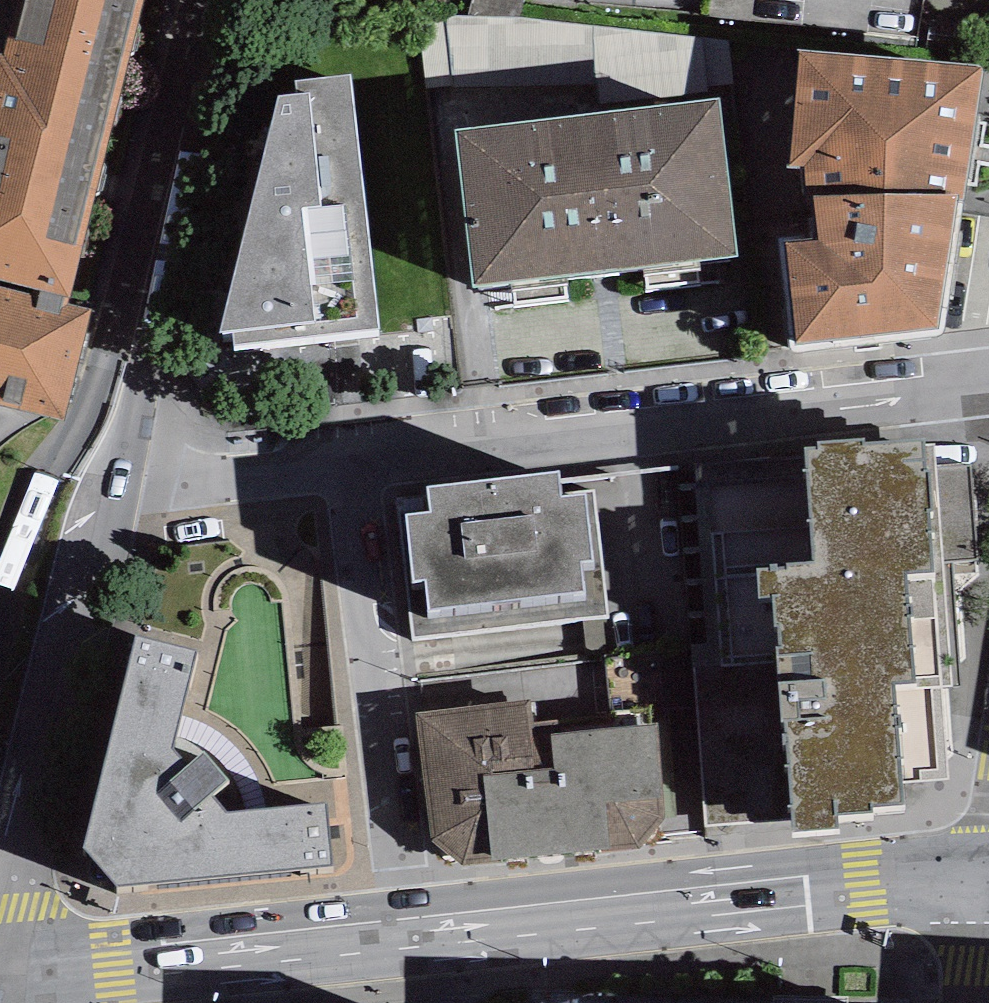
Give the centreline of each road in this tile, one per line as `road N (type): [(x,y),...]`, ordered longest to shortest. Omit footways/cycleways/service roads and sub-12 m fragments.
road 1 (secondary): [(988,873),(0,978)]
road 2 (residential): [(988,400),(111,489)]
road 3 (secondary): [(111,489),(156,306),(161,219),(216,0)]
road 4 (secondary): [(0,895),(82,560),(111,489)]

